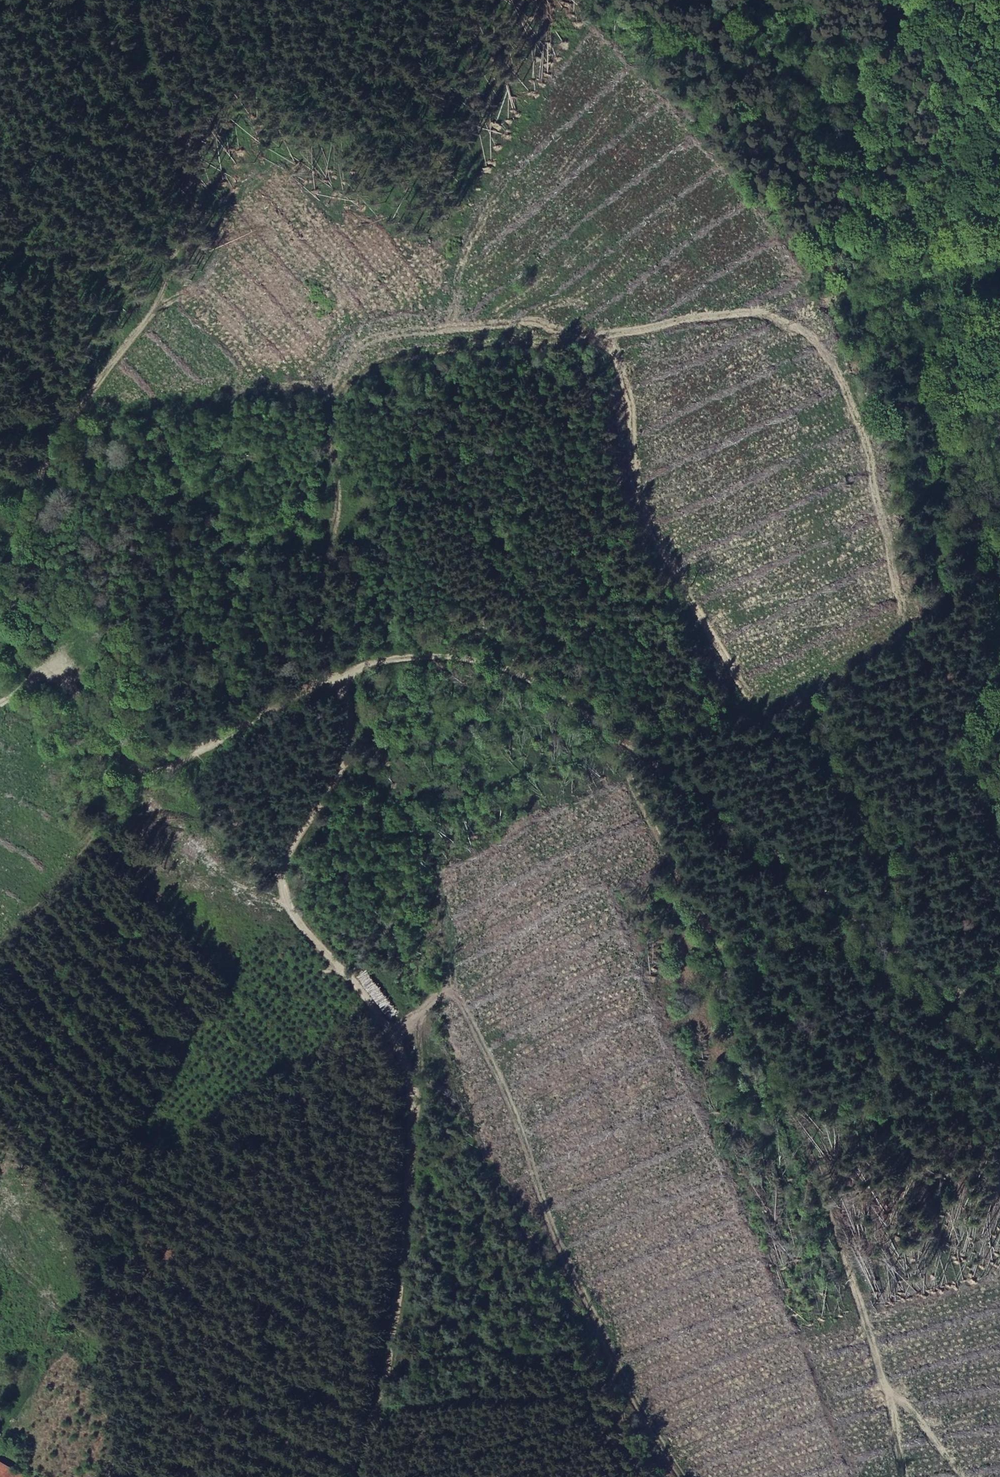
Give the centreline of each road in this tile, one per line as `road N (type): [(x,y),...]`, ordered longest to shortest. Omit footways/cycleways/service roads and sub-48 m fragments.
road 1 (track): [(999,1038),(593,717),(480,660),(371,664),(305,689),(200,752),(146,768),(60,674),(0,701)]
road 2 (track): [(341,676),(350,719),(346,754),(335,789),(290,850),(285,875),(292,912),(399,1032),(416,1126),(394,1342),(360,1476)]

